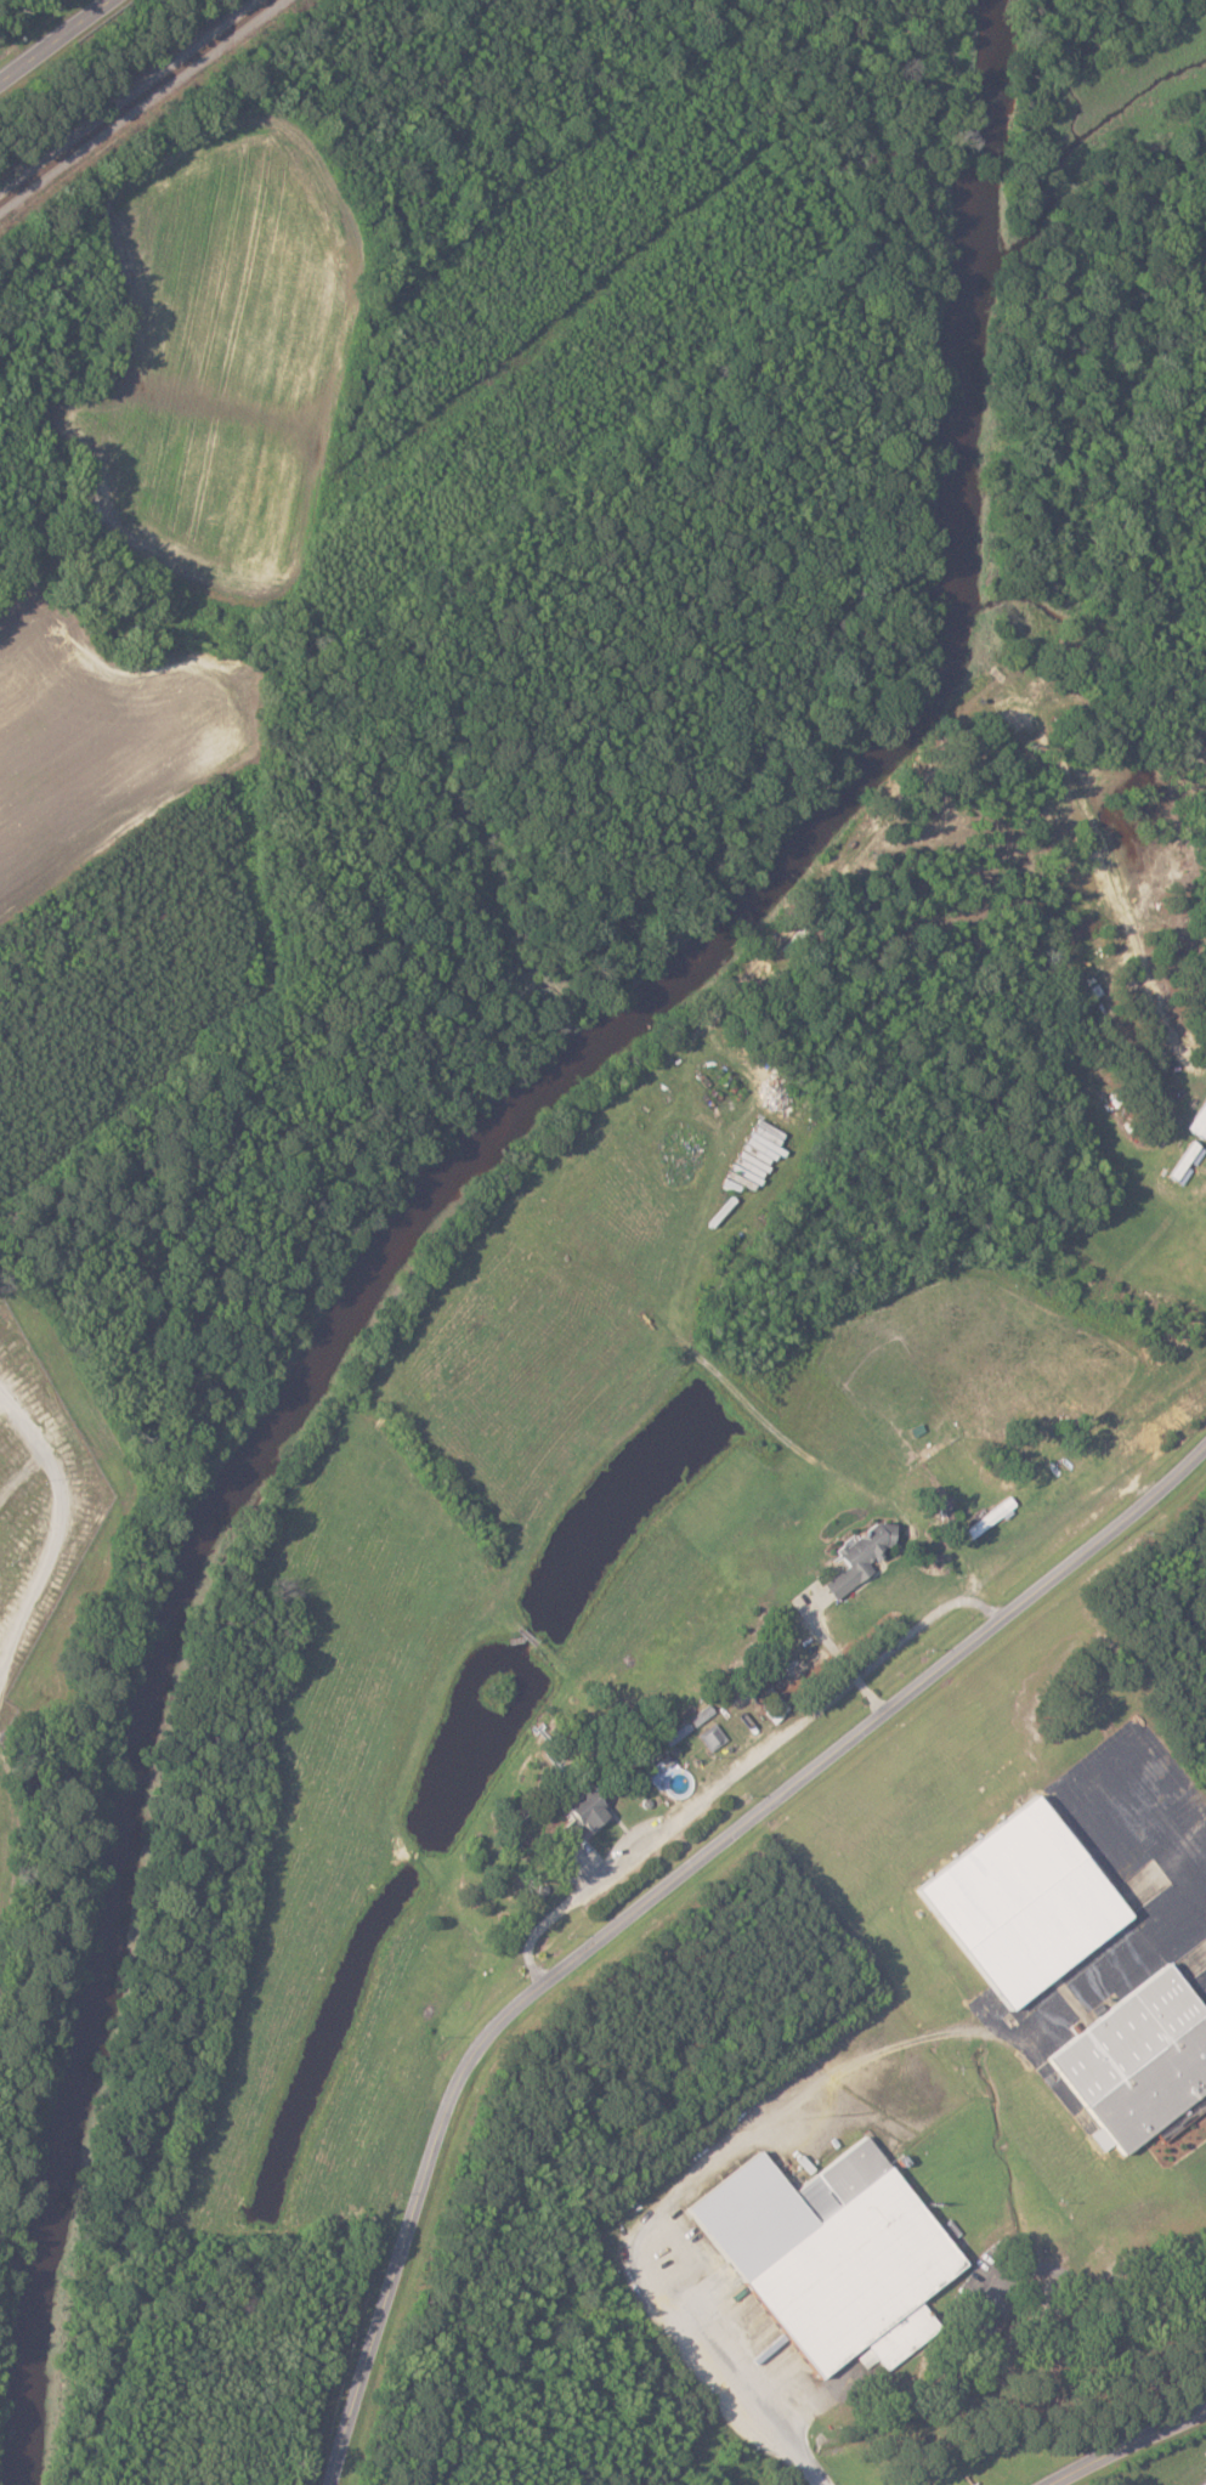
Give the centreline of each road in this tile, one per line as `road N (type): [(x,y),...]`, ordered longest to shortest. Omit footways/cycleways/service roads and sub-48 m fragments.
road 1 (residential): [(337,2484),(458,2098),(489,2039),(726,1840),(1180,1484),(1205,1454)]
road 2 (residential): [(1050,2484),(1205,2415)]
road 3 (primary): [(0,73),(98,0)]

